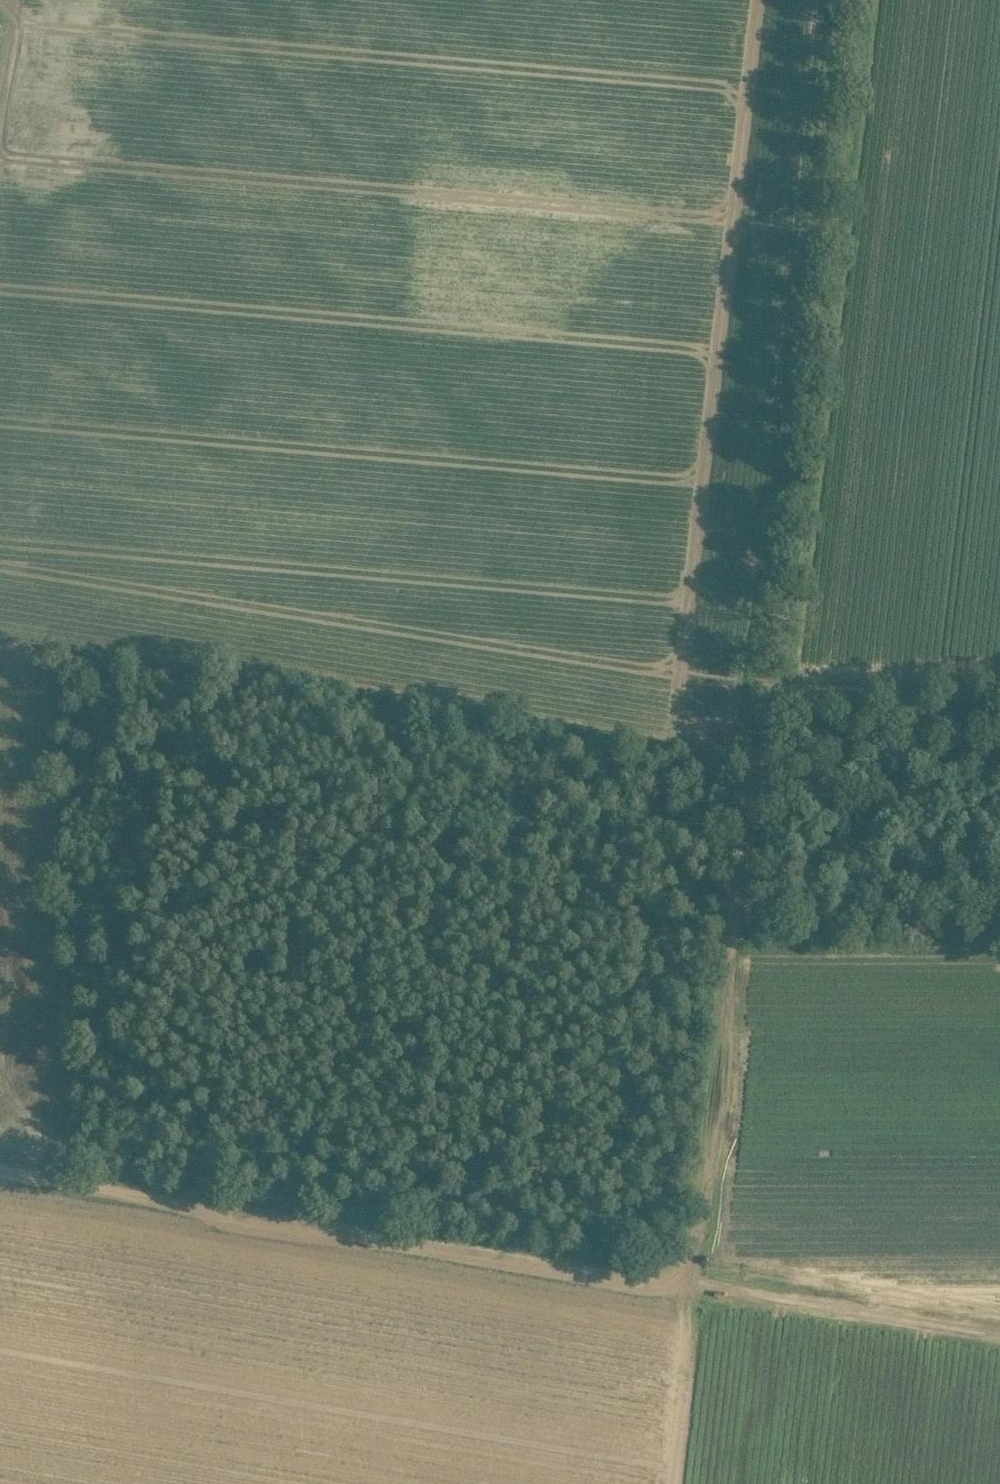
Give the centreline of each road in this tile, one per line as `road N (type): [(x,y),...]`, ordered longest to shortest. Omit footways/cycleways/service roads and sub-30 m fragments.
road 1 (track): [(839,0),(709,1231),(697,1280)]
road 2 (track): [(697,1280),(0,1169)]
road 3 (track): [(999,1326),(697,1280)]

